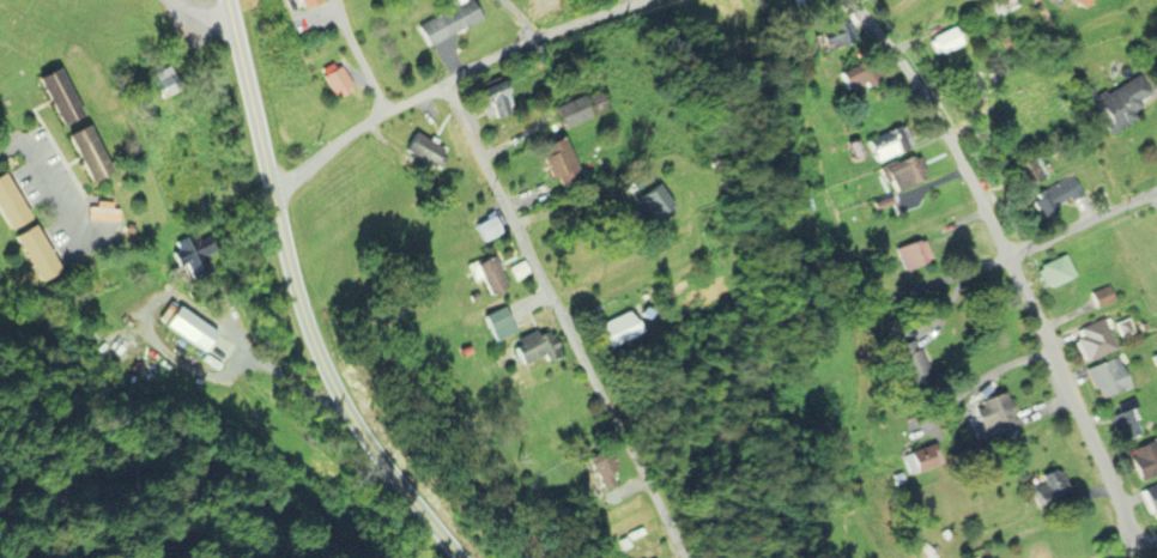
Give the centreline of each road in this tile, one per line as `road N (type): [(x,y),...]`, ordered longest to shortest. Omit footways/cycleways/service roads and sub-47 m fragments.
road 1 (residential): [(1139,546),(1014,255),(949,135),(855,0)]
road 2 (primary): [(463,557),(327,368),(297,283),(225,0)]
road 3 (residential): [(679,557),(442,83)]
road 4 (residential): [(280,195),(381,110),(655,0)]
road 5 (residential): [(1014,255),(1156,188)]
road 6 (residential): [(0,152),(19,141),(79,235)]

